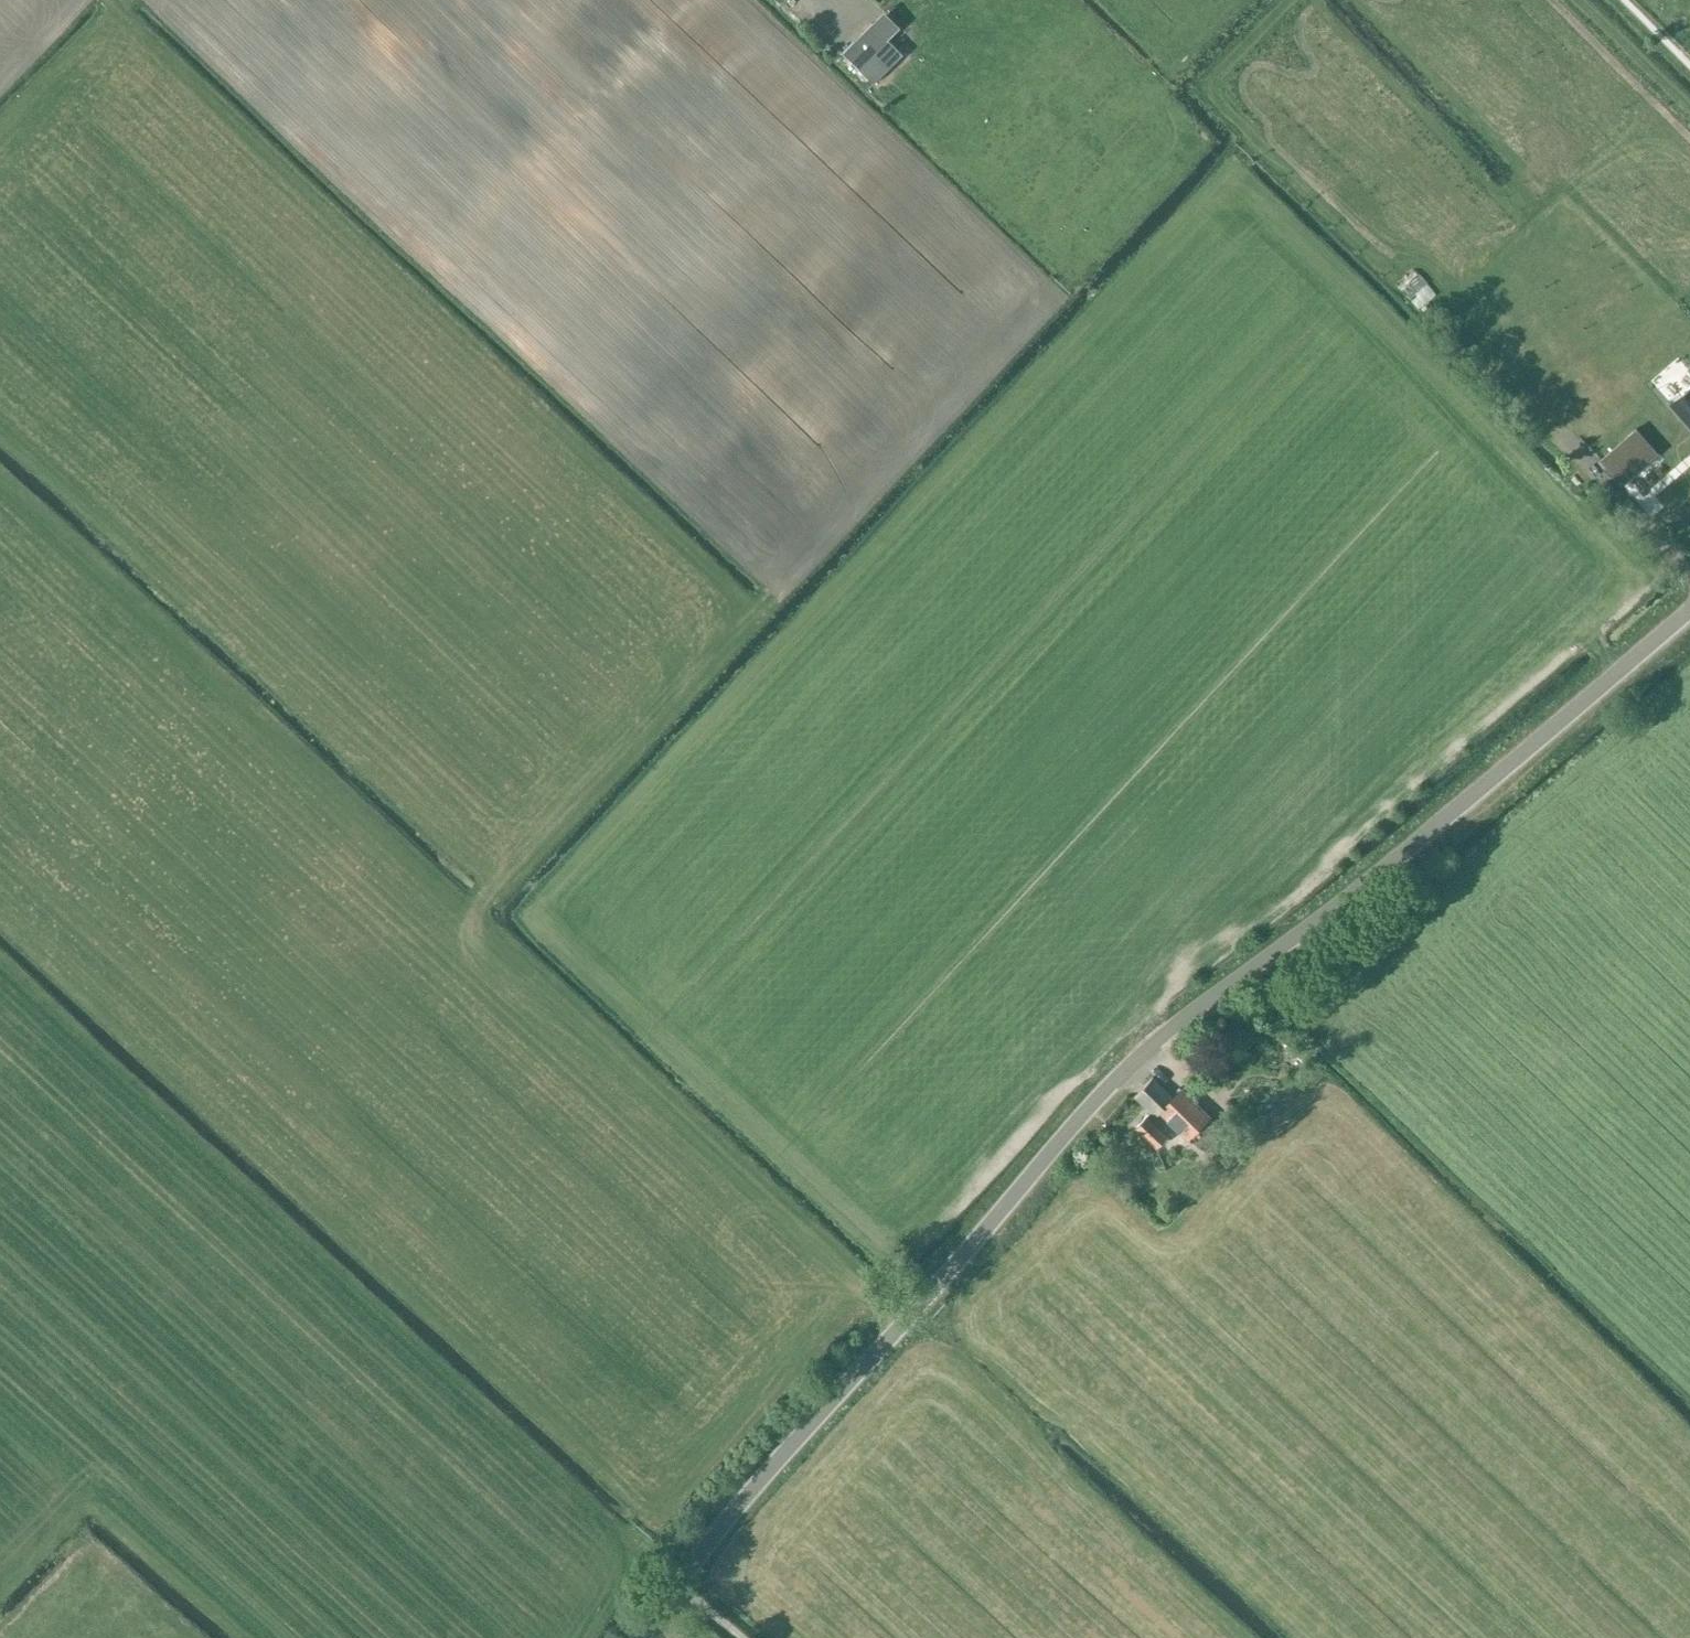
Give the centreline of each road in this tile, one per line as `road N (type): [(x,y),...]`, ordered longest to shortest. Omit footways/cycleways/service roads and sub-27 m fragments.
road 1 (unclassified): [(642,1637),(721,1527),(1100,1094),(1446,820),(1689,611)]

